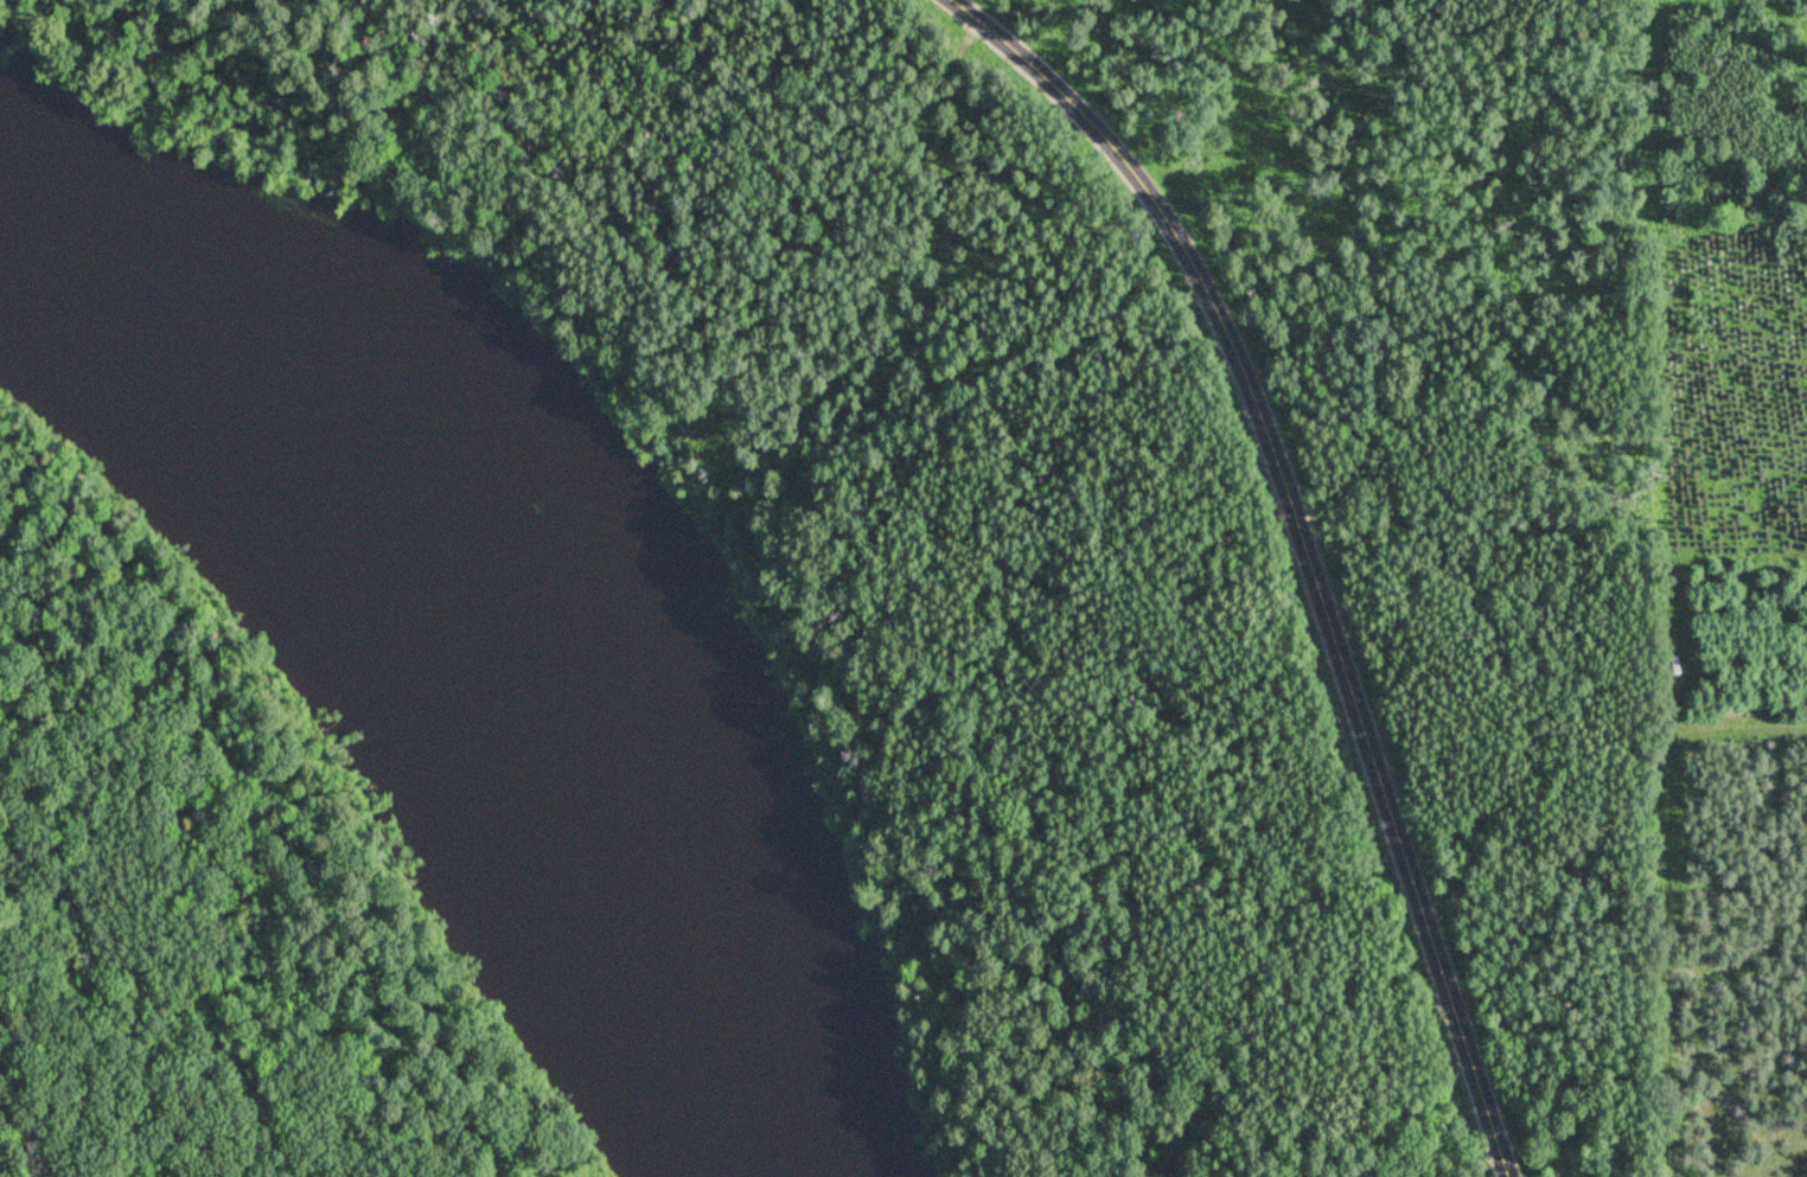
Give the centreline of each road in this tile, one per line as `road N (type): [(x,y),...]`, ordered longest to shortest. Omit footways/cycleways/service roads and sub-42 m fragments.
road 1 (secondary): [(1503,1176),(1281,473),(1231,340),(1179,237),(1106,136),(958,0)]
road 2 (track): [(0,840),(141,987),(241,1061),(291,1176)]

